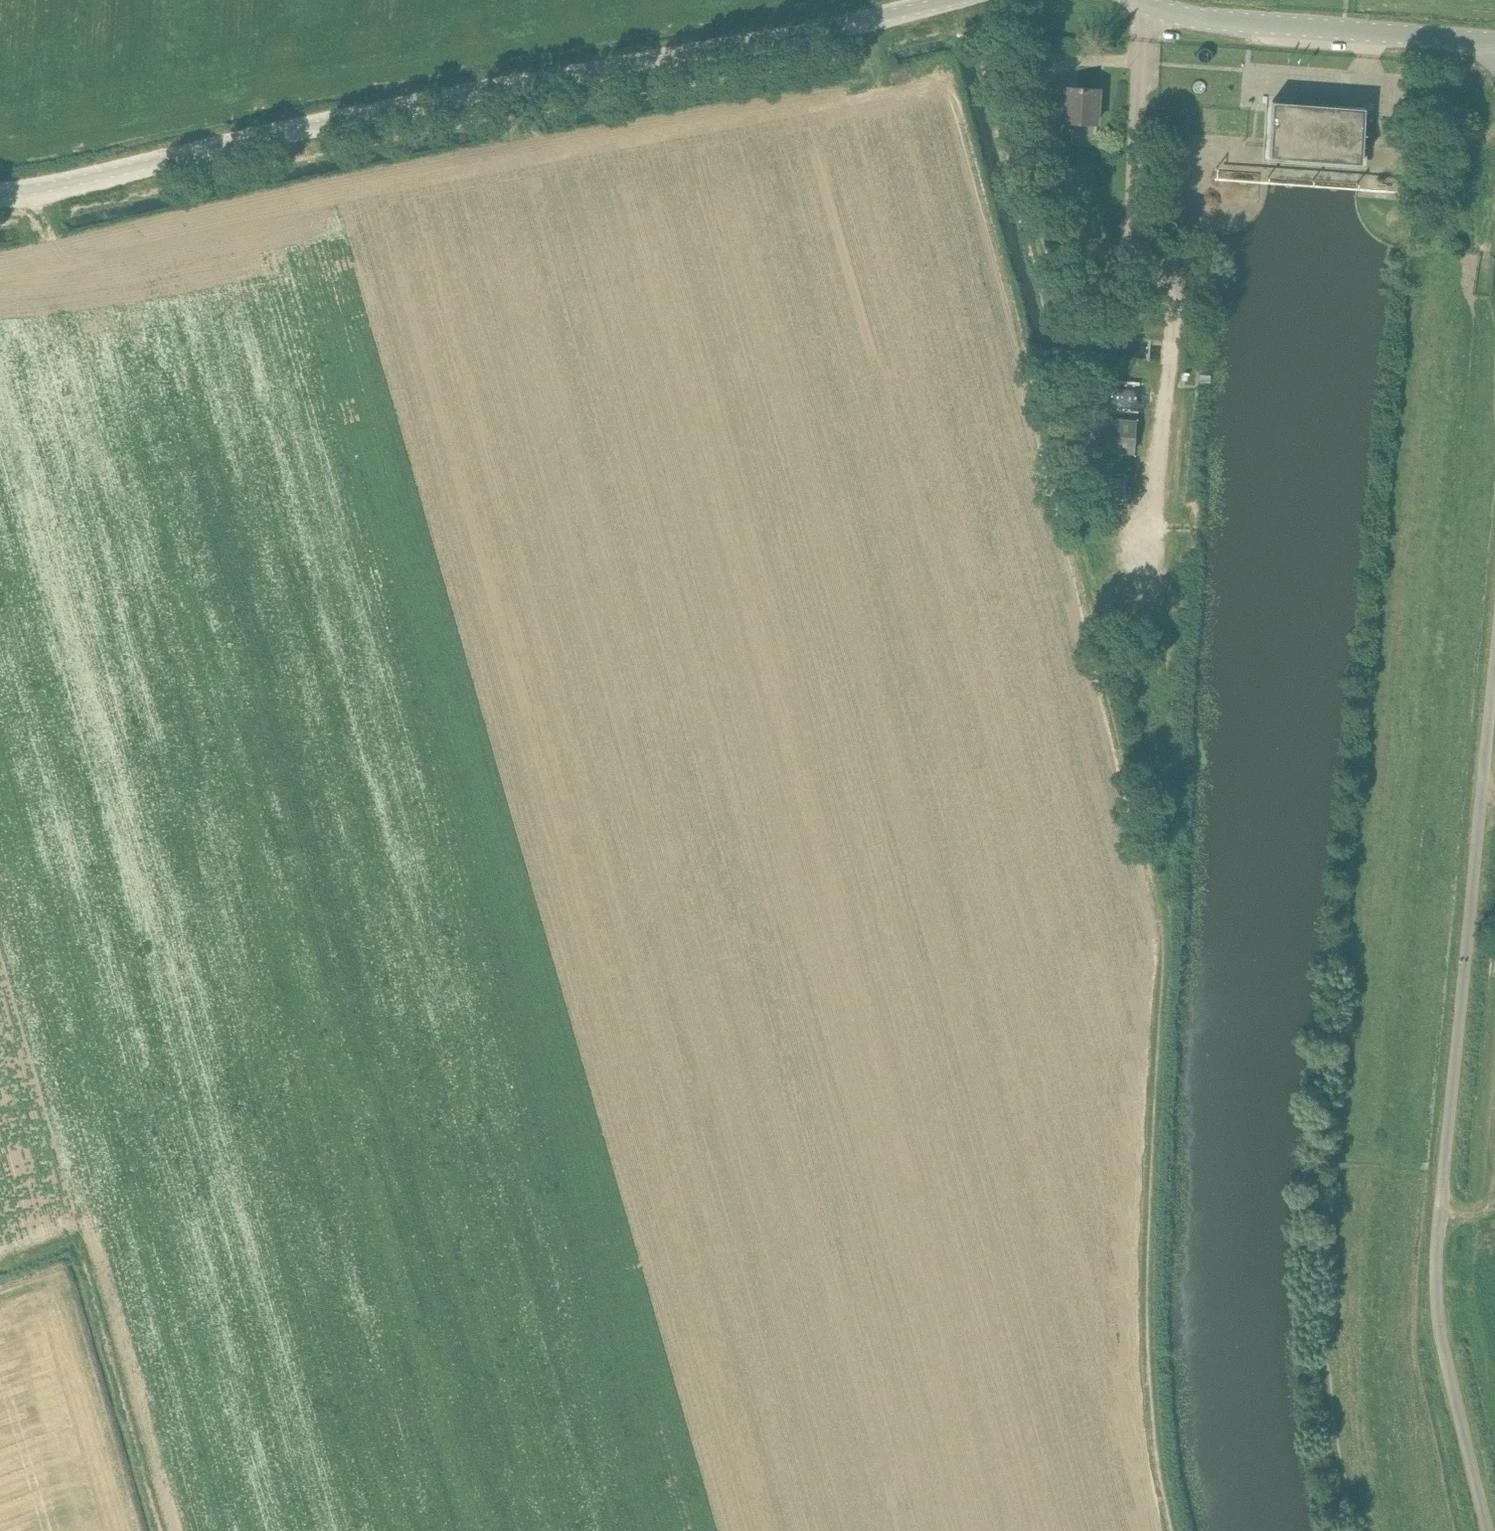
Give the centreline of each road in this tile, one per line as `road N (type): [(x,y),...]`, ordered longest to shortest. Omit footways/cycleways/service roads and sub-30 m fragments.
road 1 (unclassified): [(0,193),(957,0)]
road 2 (unclassified): [(1487,1530),(1436,1283),(1494,665)]
road 3 (unclassified): [(1132,0),(1187,17),(1494,41)]

